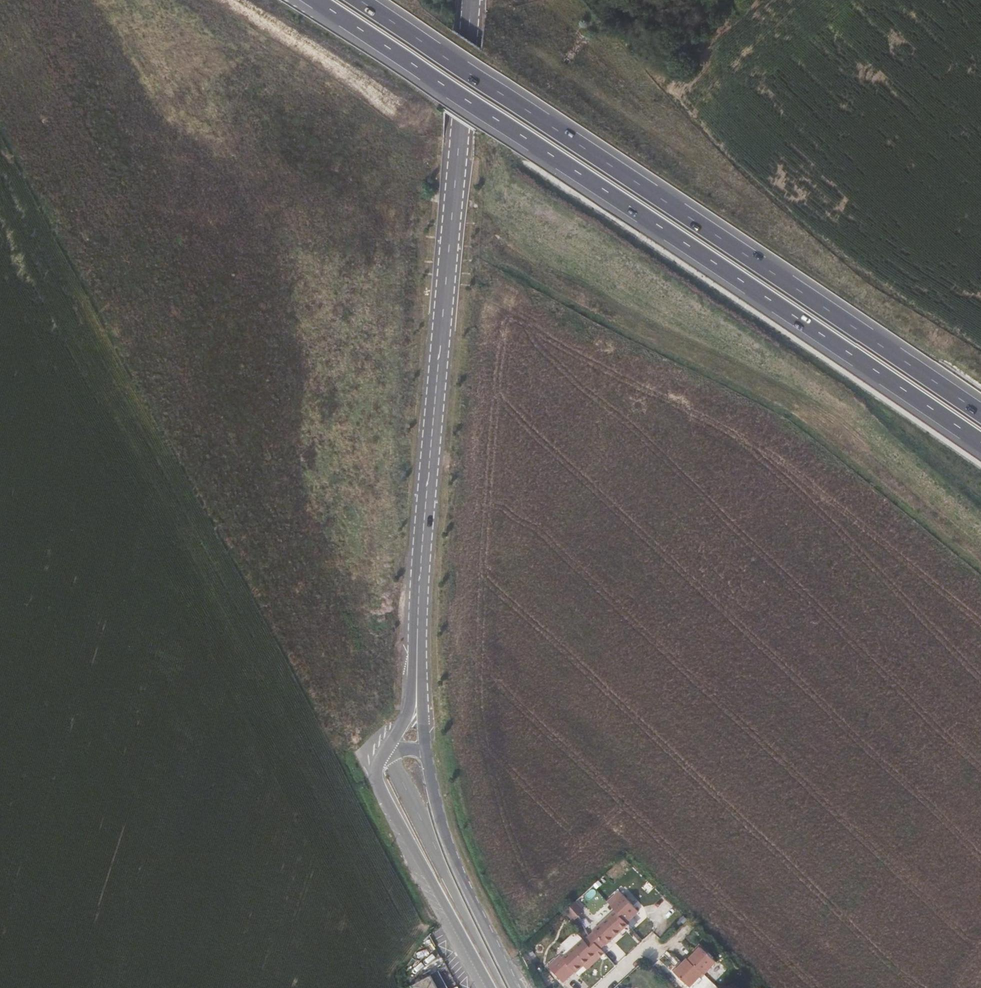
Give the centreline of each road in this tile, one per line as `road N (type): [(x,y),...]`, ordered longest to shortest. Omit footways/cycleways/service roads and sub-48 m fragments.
road 1 (motorway): [(315,0),(980,445)]
road 2 (motorway): [(980,415),(360,0)]
road 3 (tertiary): [(471,0),(417,673)]
road 4 (tertiary): [(389,748),(377,776),(491,987)]
road 5 (tertiary): [(514,987),(439,820),(426,752)]

